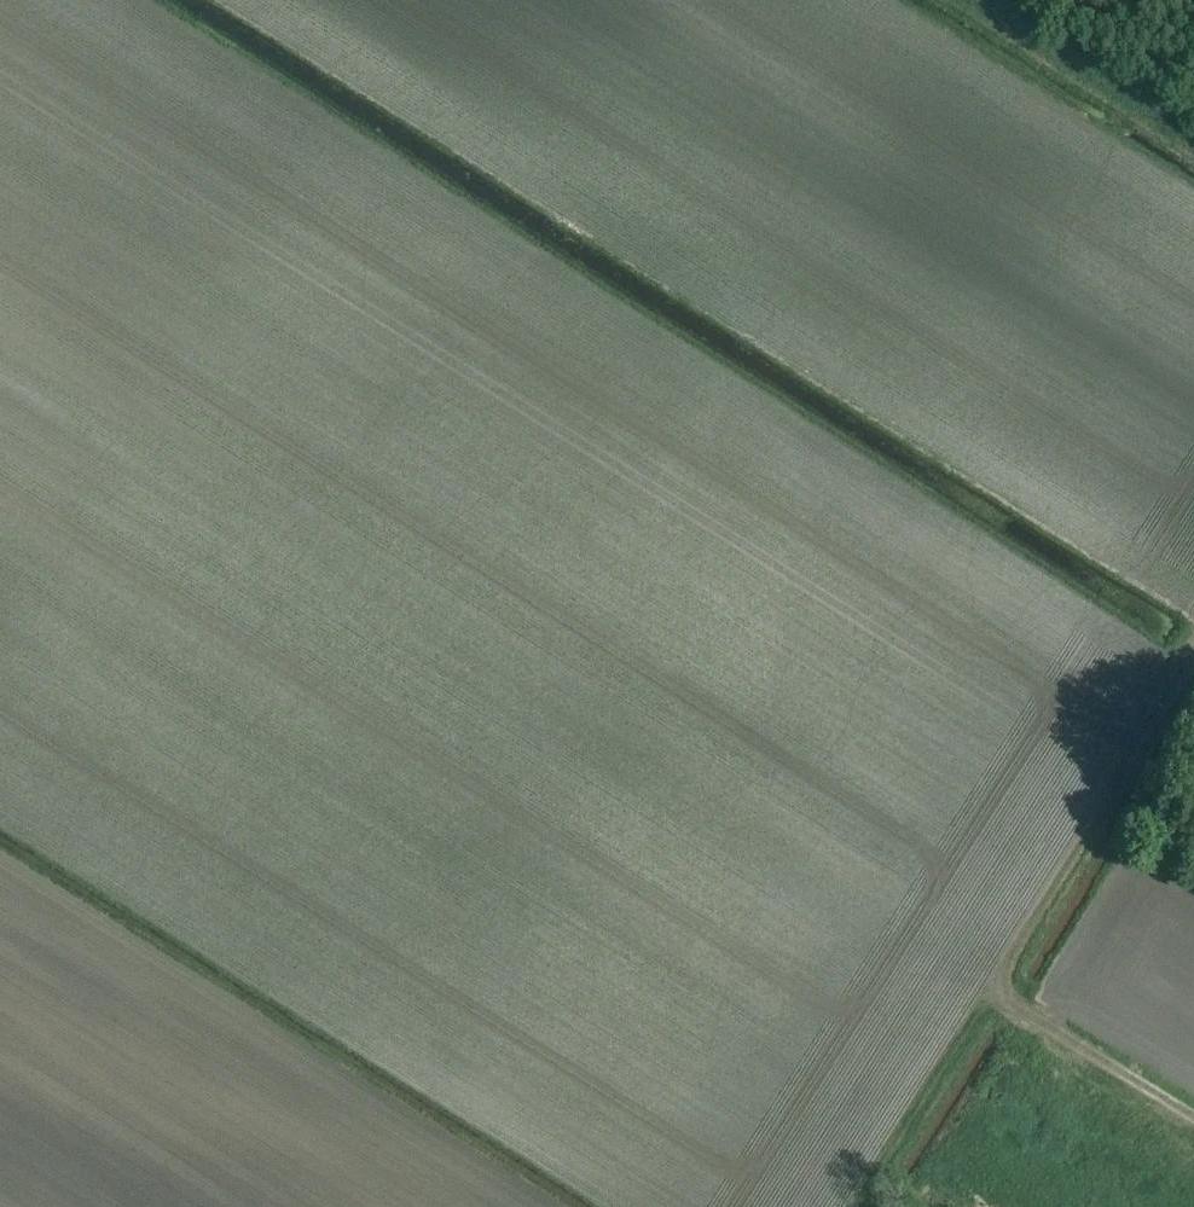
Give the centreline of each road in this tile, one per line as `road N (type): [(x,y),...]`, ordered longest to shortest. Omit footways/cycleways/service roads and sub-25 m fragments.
road 1 (track): [(1193,1118),(993,992),(1193,676)]

